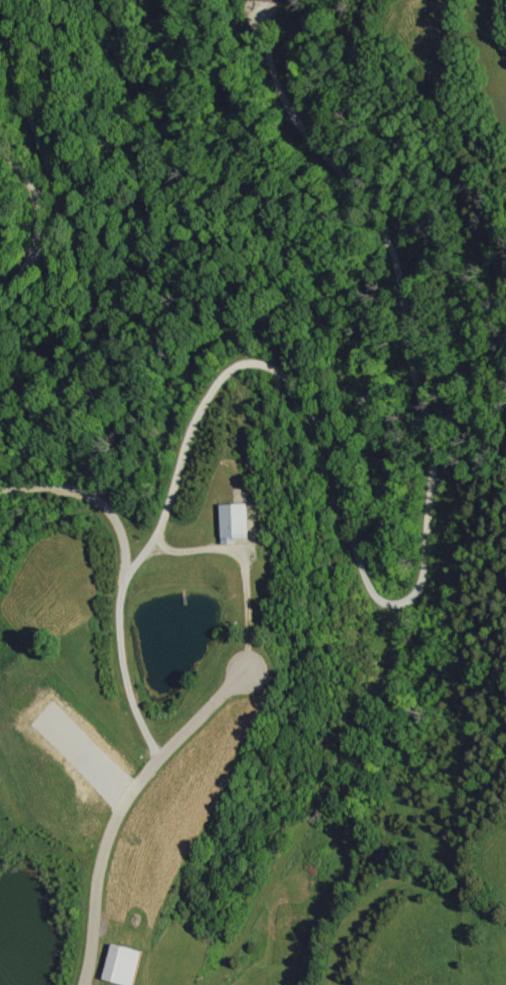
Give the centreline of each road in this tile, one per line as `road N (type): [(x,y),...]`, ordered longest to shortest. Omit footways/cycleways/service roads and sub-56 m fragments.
road 1 (residential): [(155,562),(200,424),(234,374),(249,367),(284,375),(301,393),(324,438),(362,583),(376,600),(397,604),(414,590),(421,568),(430,440),(399,280),(368,217),(284,105),(263,35)]
road 2 (residential): [(155,758),(136,736),(119,651),(122,599),(155,562),(245,562),(243,676)]
road 3 (residential): [(243,676),(155,758),(106,859),(85,984)]
road 4 (residential): [(122,599),(127,563),(114,530),(86,503),(0,489)]

